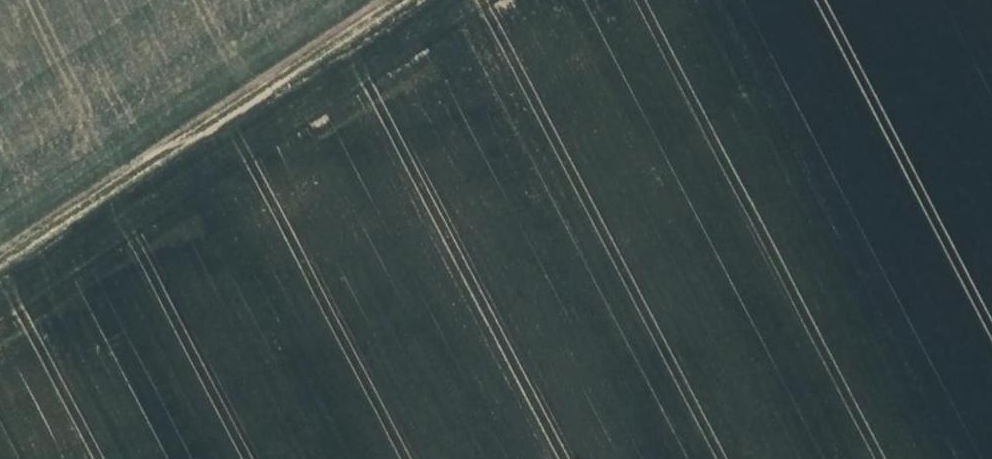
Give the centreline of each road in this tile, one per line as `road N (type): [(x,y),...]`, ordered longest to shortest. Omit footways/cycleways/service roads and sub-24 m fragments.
road 1 (track): [(0,265),(402,0)]

